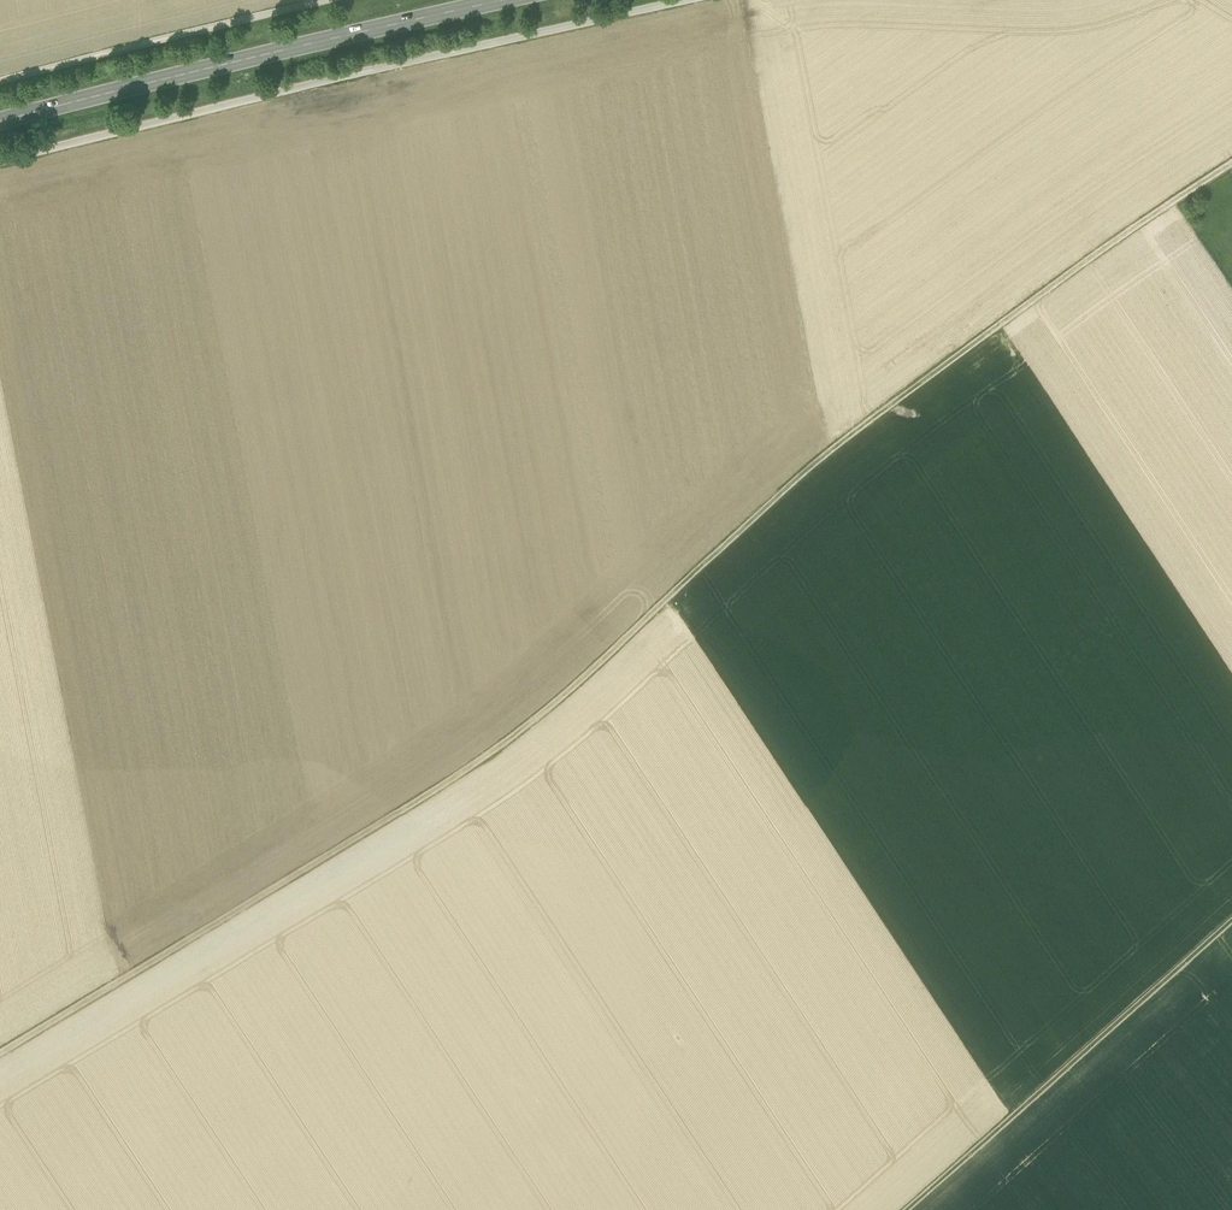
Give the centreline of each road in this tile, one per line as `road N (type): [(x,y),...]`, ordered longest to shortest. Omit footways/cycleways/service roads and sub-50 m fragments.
road 1 (track): [(1231,164),(812,465),(510,739),(0,1056)]
road 2 (unclassified): [(683,0),(0,160)]
road 3 (primary): [(0,122),(505,0)]
road 4 (track): [(907,1209),(1231,922)]
road 5 (track): [(323,0),(0,80)]

